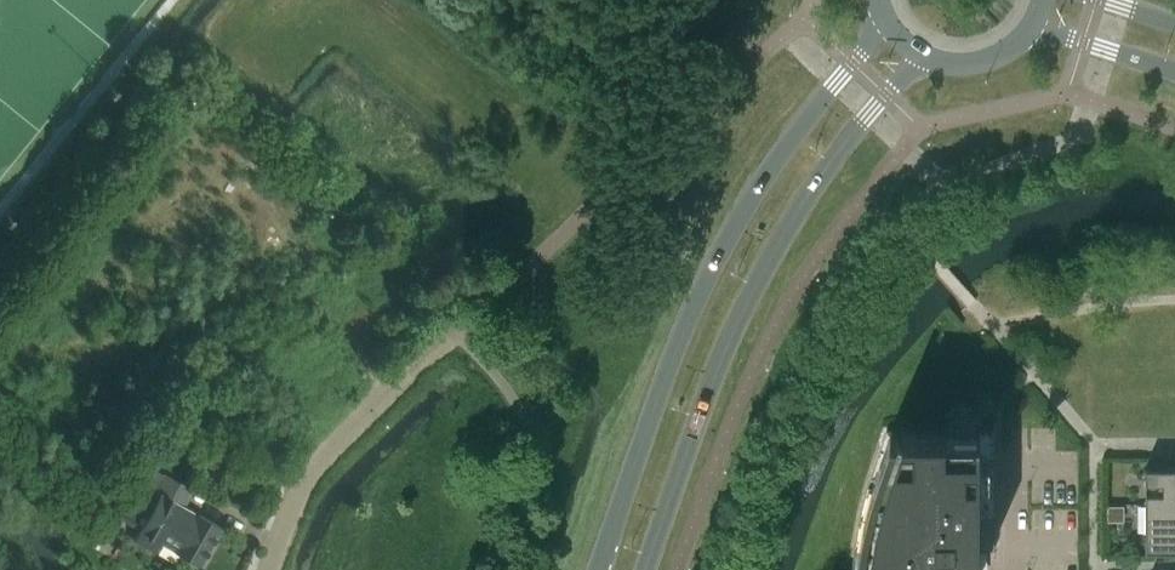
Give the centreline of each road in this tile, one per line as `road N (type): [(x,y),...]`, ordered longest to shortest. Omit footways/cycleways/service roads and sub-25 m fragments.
road 1 (tertiary): [(886,20),(768,170),(714,260),(678,338),(599,569)]
road 2 (tertiary): [(642,569),(710,377),(766,264),(859,123),(921,56)]
road 3 (residential): [(271,569),(305,476),(419,368)]
road 4 (secondary): [(1032,25),(1174,71)]
road 5 (secondary): [(921,56),(981,62),(1032,25)]

